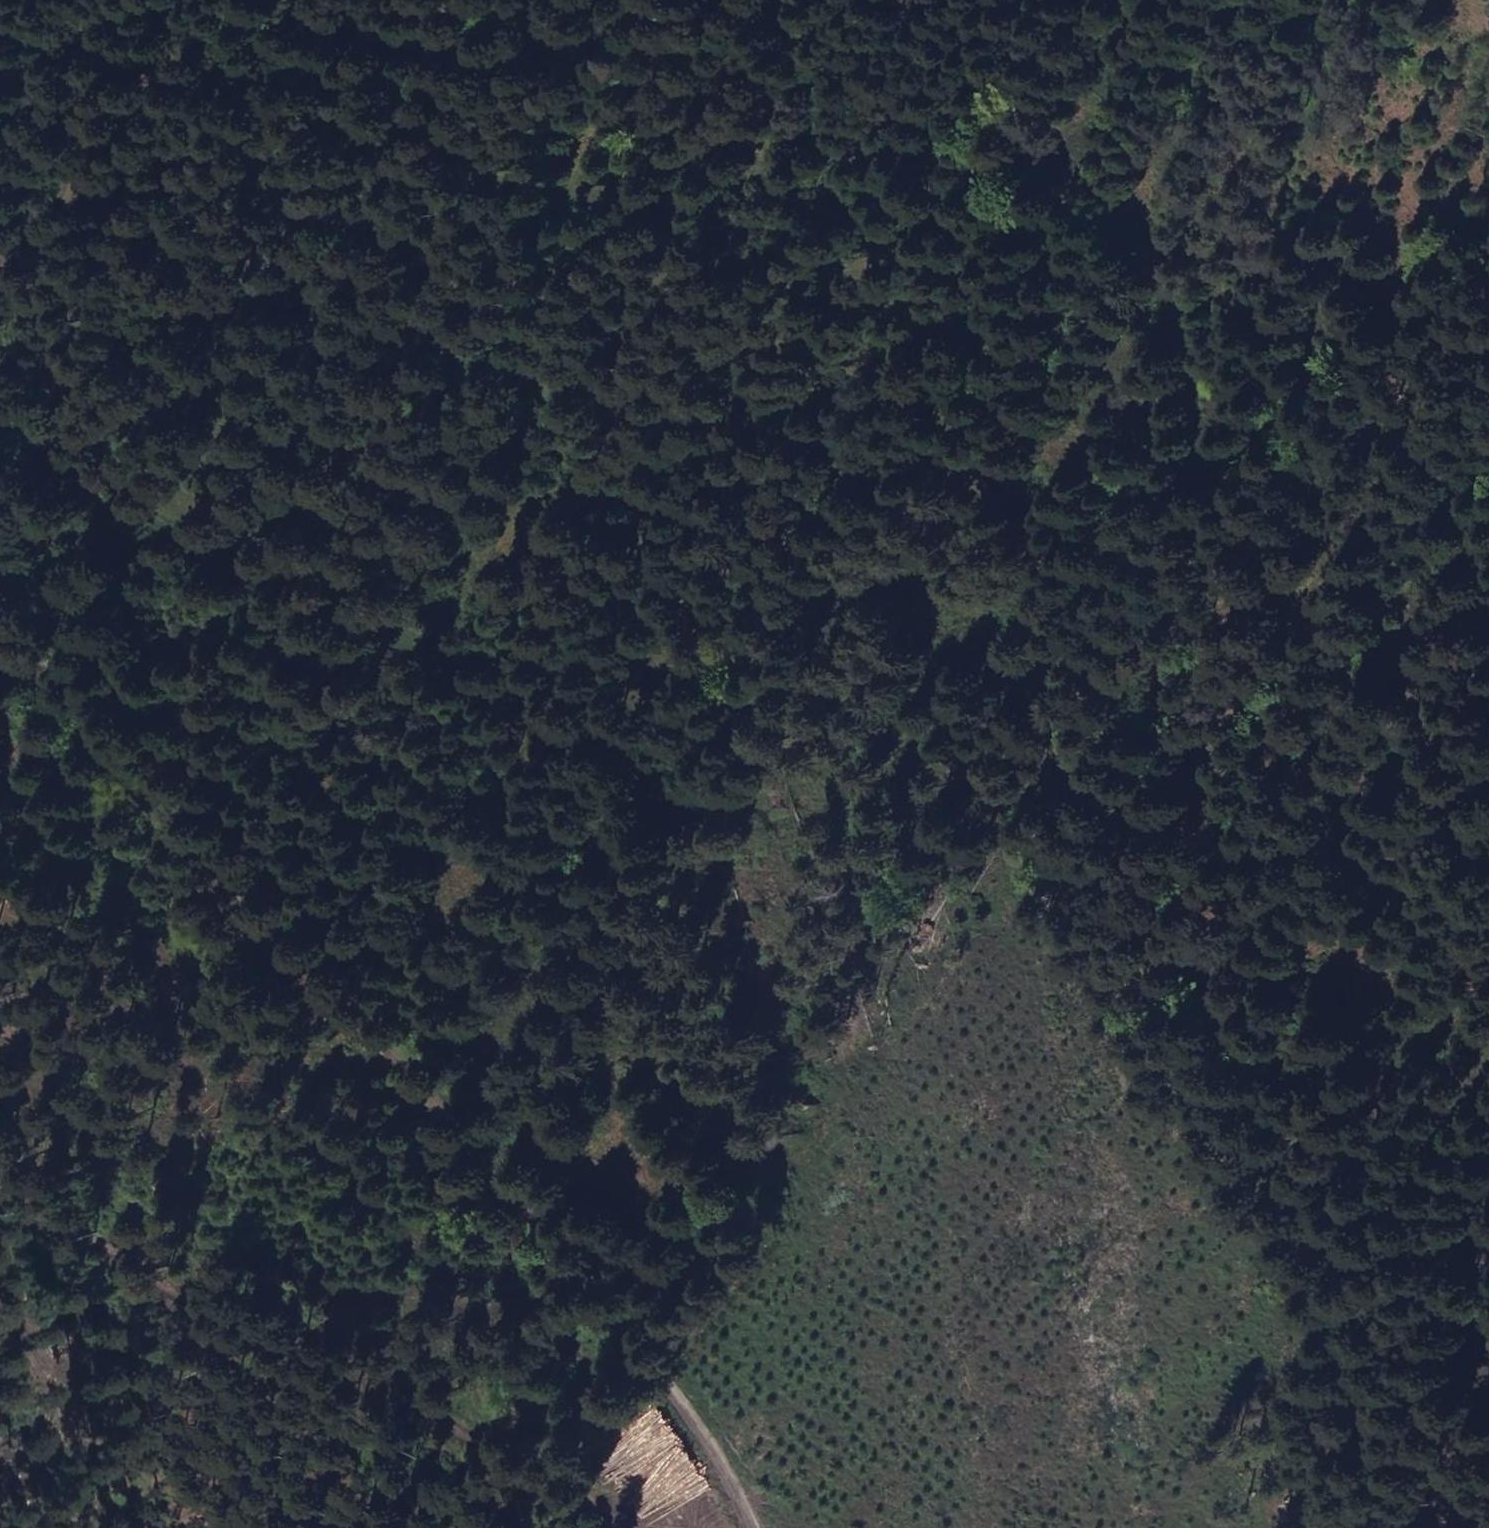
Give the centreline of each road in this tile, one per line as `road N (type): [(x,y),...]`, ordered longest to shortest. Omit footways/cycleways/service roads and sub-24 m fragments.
road 1 (track): [(745,1527),(651,1356),(497,1159),(296,921),(0,602)]

